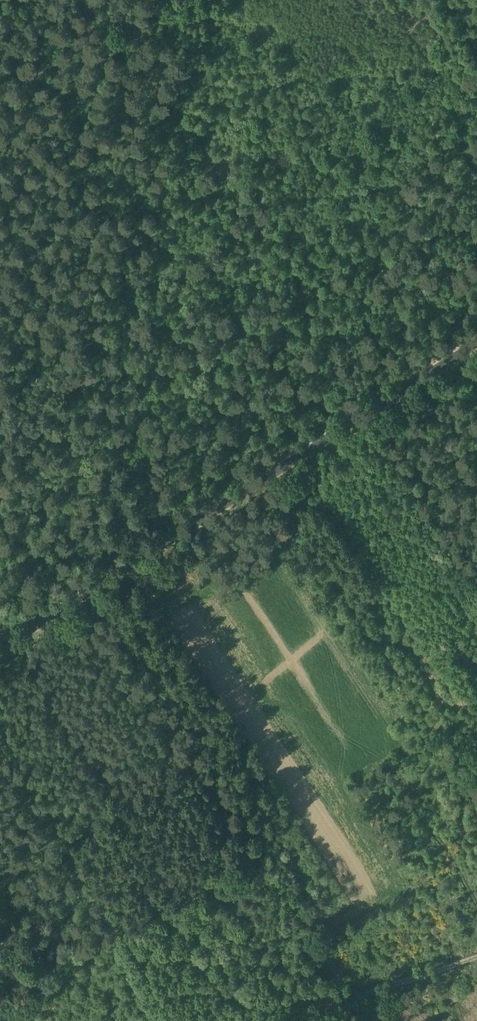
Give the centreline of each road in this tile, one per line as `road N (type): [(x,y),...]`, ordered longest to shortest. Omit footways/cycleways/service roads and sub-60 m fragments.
road 1 (track): [(476,344),(0,651)]
road 2 (track): [(296,1020),(476,954)]
road 3 (track): [(147,0),(0,95)]

